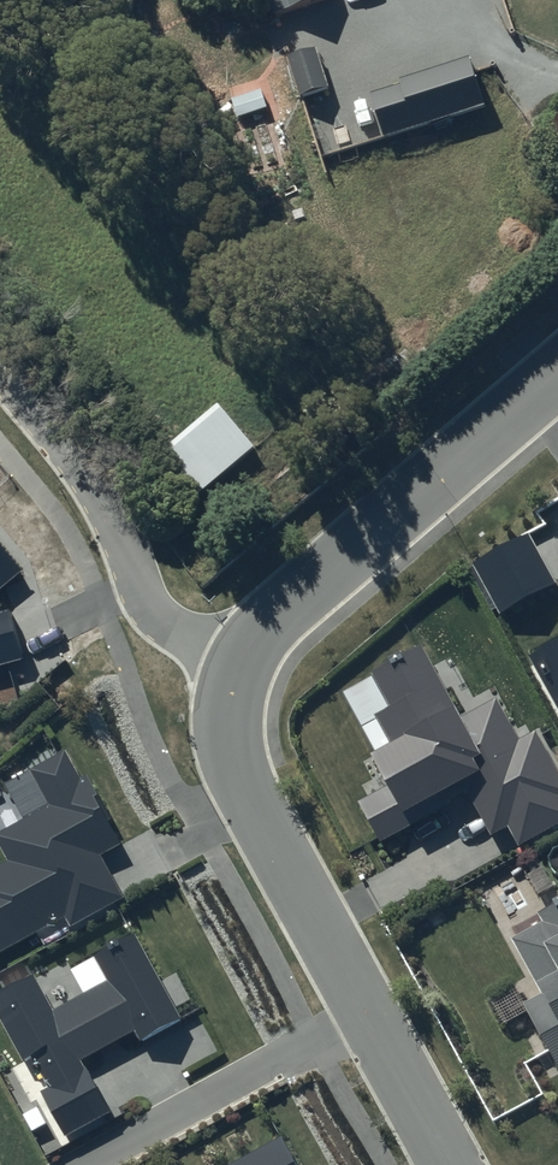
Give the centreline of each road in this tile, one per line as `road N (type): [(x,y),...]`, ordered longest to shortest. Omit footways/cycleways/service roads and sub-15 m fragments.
road 1 (residential): [(457,1164),(272,845),(242,771),(232,712),(250,660)]
road 2 (residential): [(250,660),(293,607),(557,379)]
road 3 (residential): [(250,660),(169,534),(0,337)]

